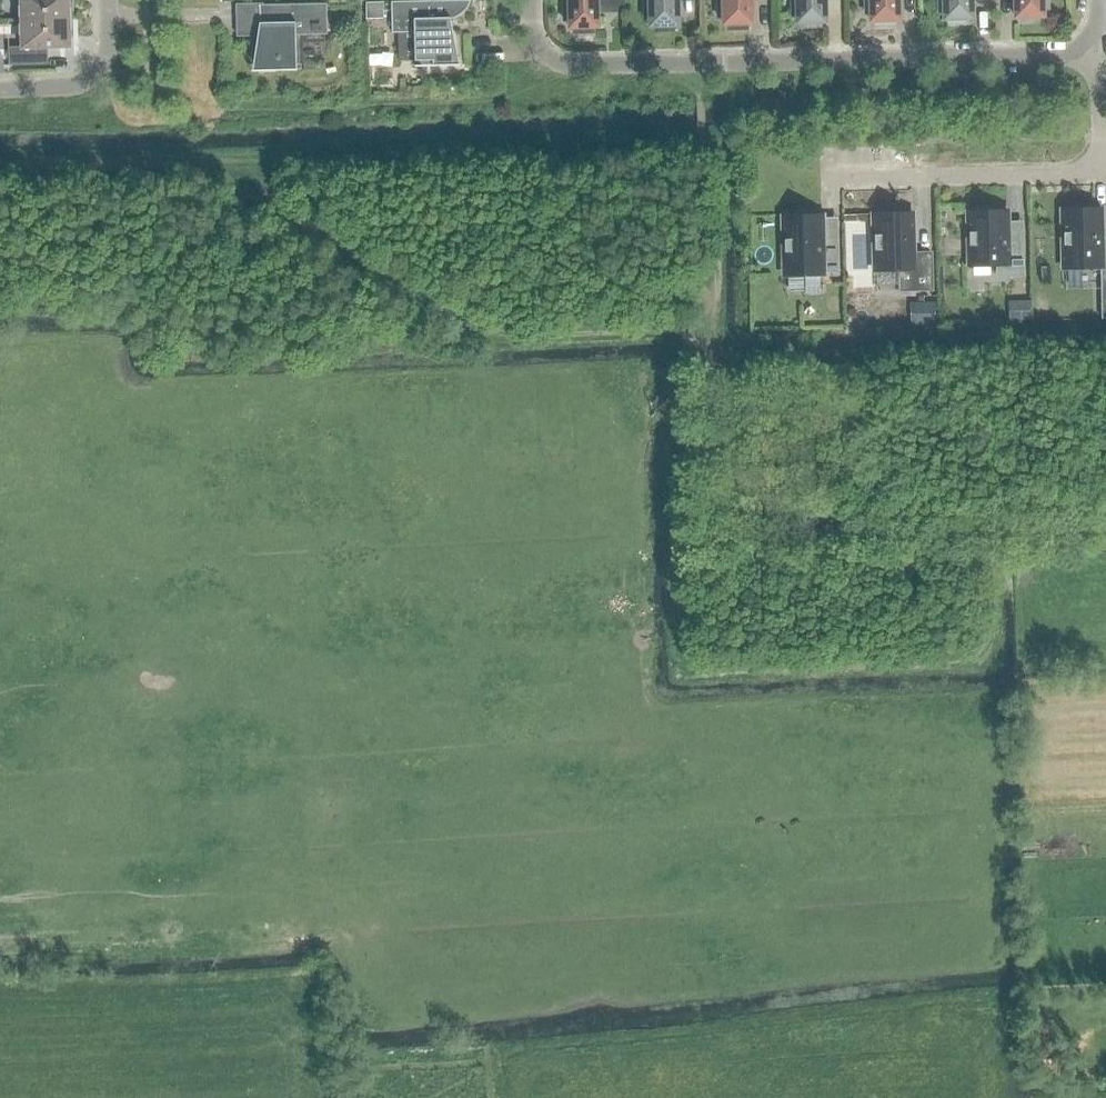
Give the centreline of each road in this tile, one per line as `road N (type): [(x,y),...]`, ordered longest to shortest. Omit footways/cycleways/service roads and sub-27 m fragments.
road 1 (residential): [(1086,43),(1058,56),(560,67),(537,58),(527,37),(526,0)]
road 2 (residential): [(1103,173),(827,179)]
road 3 (residential): [(0,90),(79,87),(96,78),(110,44),(109,0)]
road 4 (residential): [(1086,43),(1099,72),(1103,173)]

